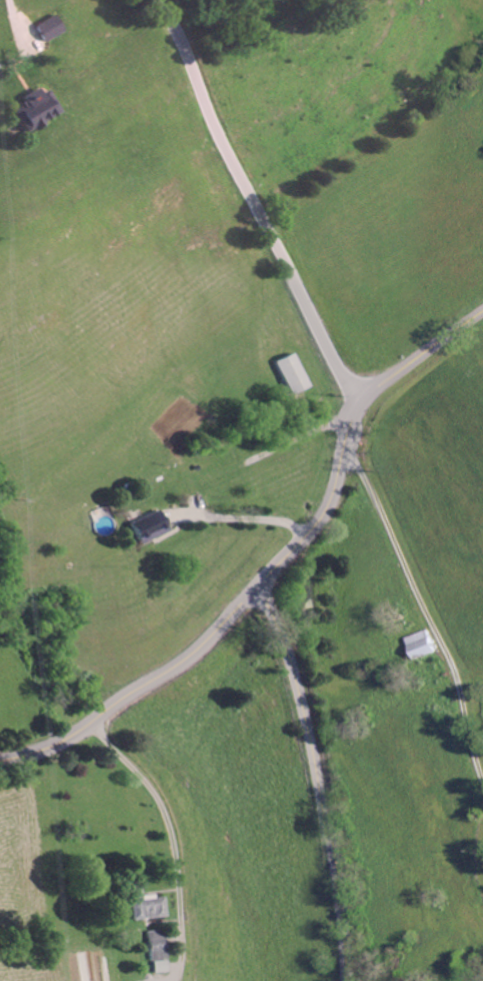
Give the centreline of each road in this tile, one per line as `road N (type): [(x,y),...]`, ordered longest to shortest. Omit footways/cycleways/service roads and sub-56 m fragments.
road 1 (secondary): [(361,403),(236,174),(188,52),(147,0)]
road 2 (secondary): [(344,980),(314,748),(260,582)]
road 3 (secondary): [(0,757),(47,746),(183,660),(260,582)]
road 4 (secondary): [(260,582),(325,511),(361,403)]
road 5 (secondary): [(361,403),(482,310)]

